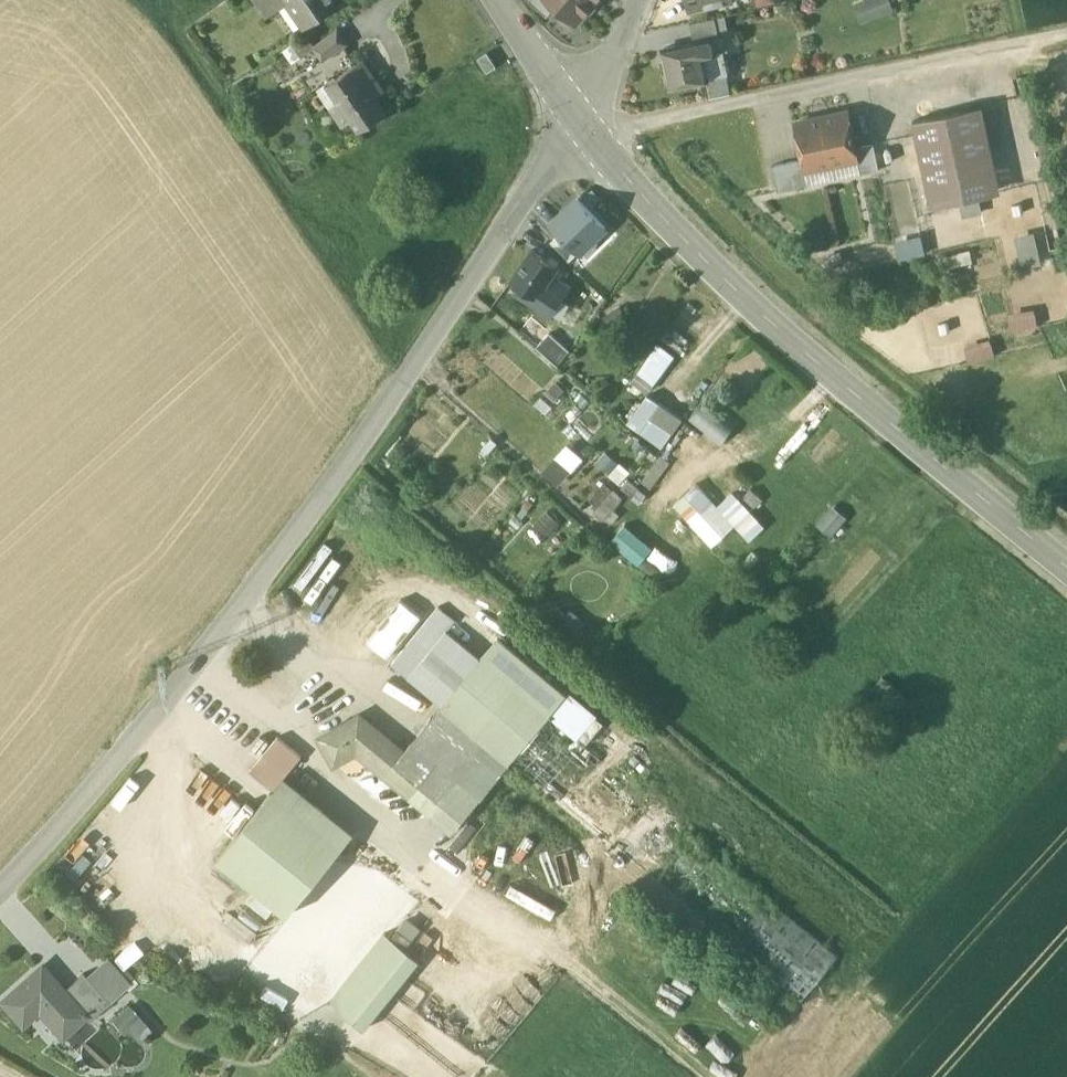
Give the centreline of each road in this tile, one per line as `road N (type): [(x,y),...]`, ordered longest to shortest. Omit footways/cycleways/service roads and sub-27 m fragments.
road 1 (unclassified): [(585,124),(557,151),(293,538),(111,772),(0,894)]
road 2 (tertiary): [(585,124),(651,208),(803,351),(1066,566)]
road 3 (tertiary): [(496,0),(571,104)]
road 4 (residential): [(634,0),(600,84),(571,104)]

